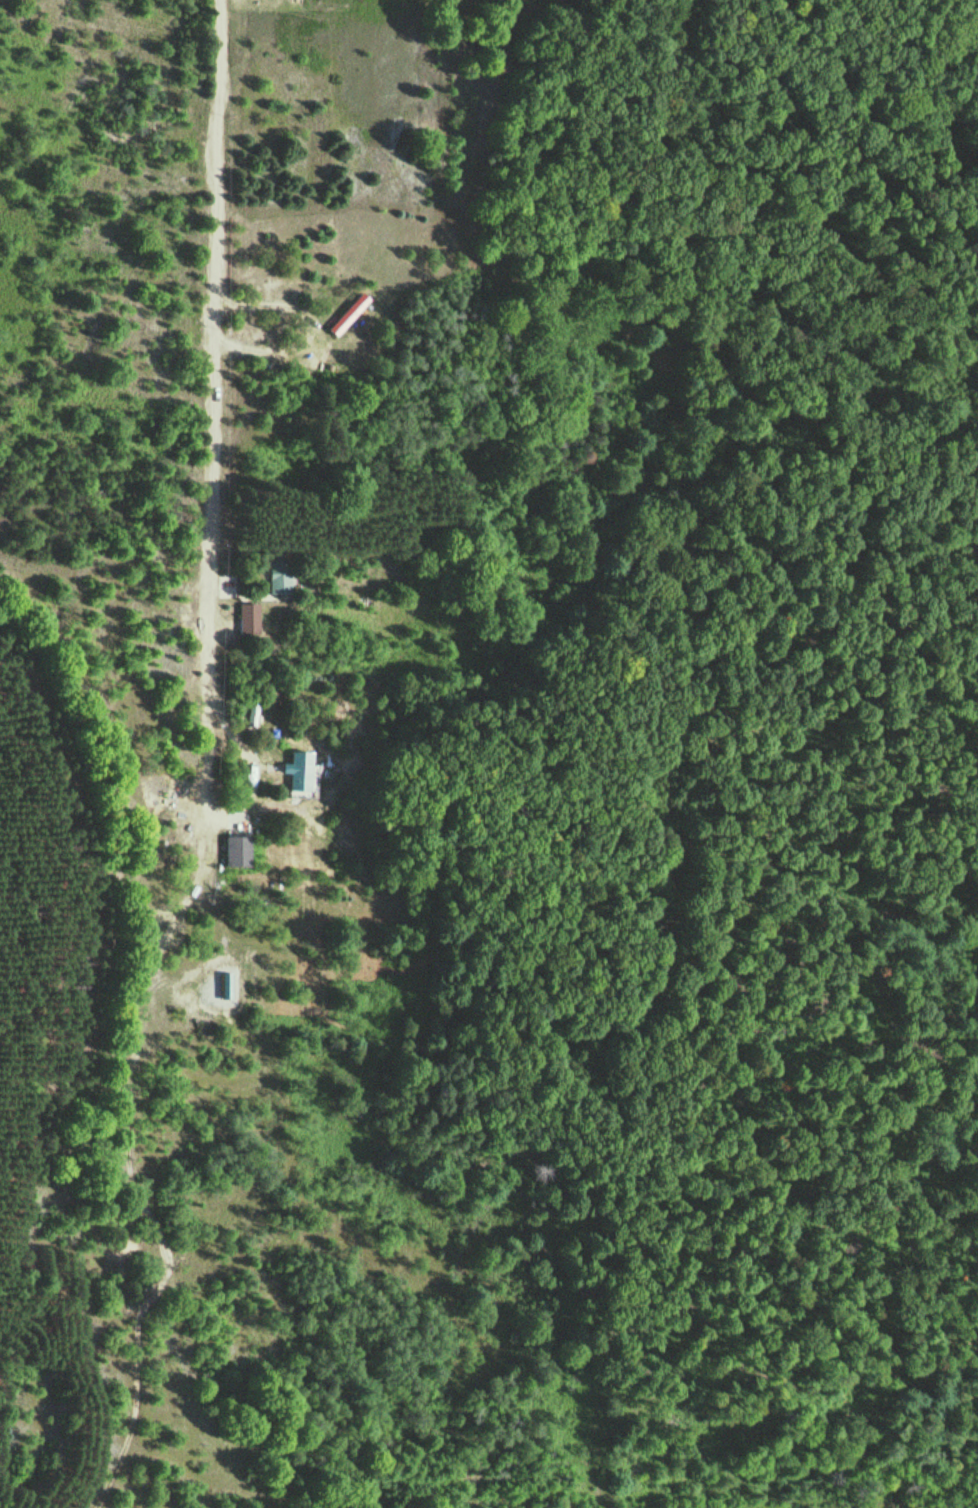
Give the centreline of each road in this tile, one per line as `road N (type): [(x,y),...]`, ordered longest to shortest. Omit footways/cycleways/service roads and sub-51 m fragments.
road 1 (track): [(226,0),(208,865)]
road 2 (track): [(208,865),(147,1009),(39,1086),(0,1103)]

